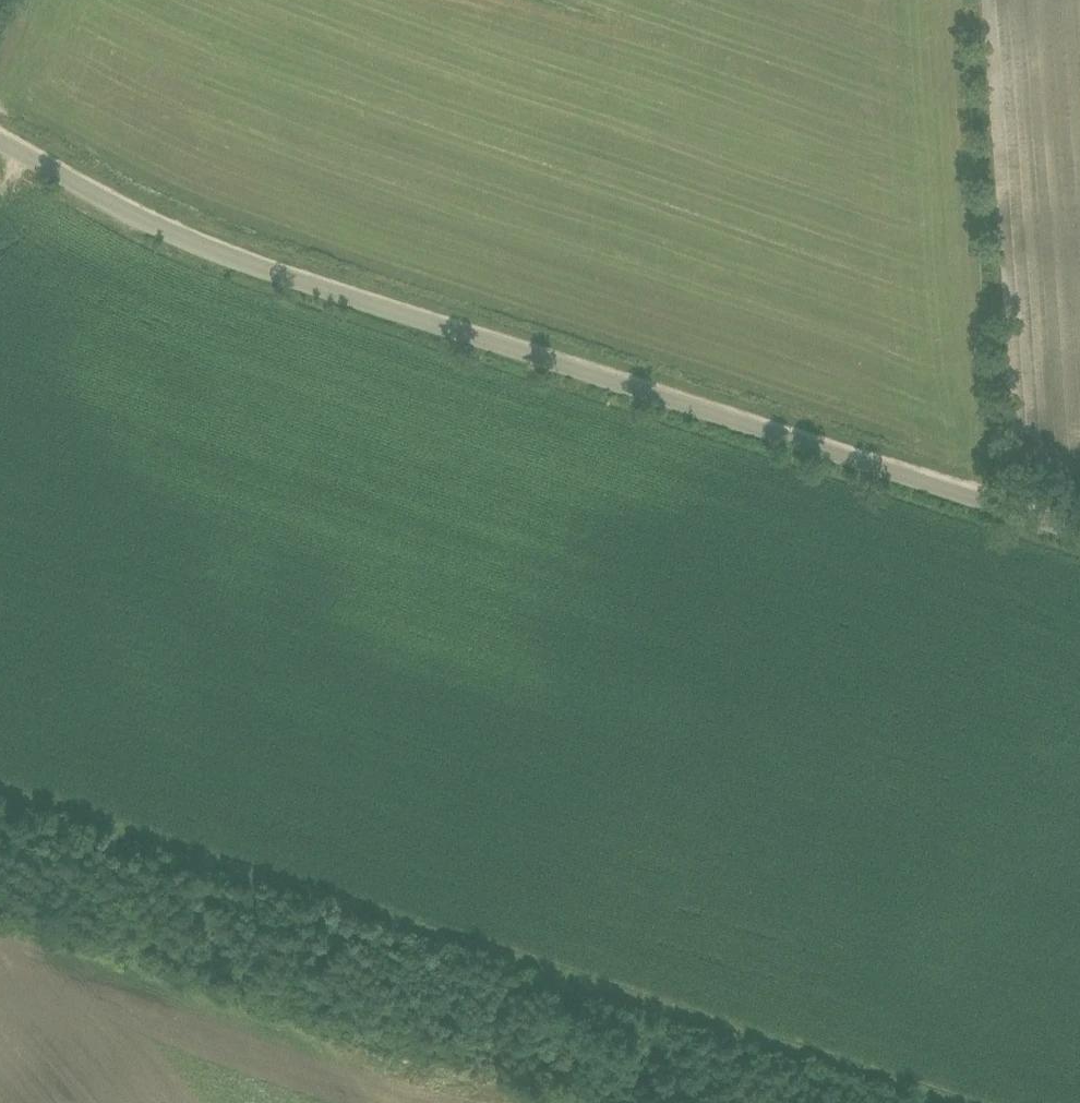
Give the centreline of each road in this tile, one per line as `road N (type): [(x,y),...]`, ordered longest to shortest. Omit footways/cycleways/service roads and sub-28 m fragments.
road 1 (unclassified): [(1079,527),(211,253),(0,144)]

